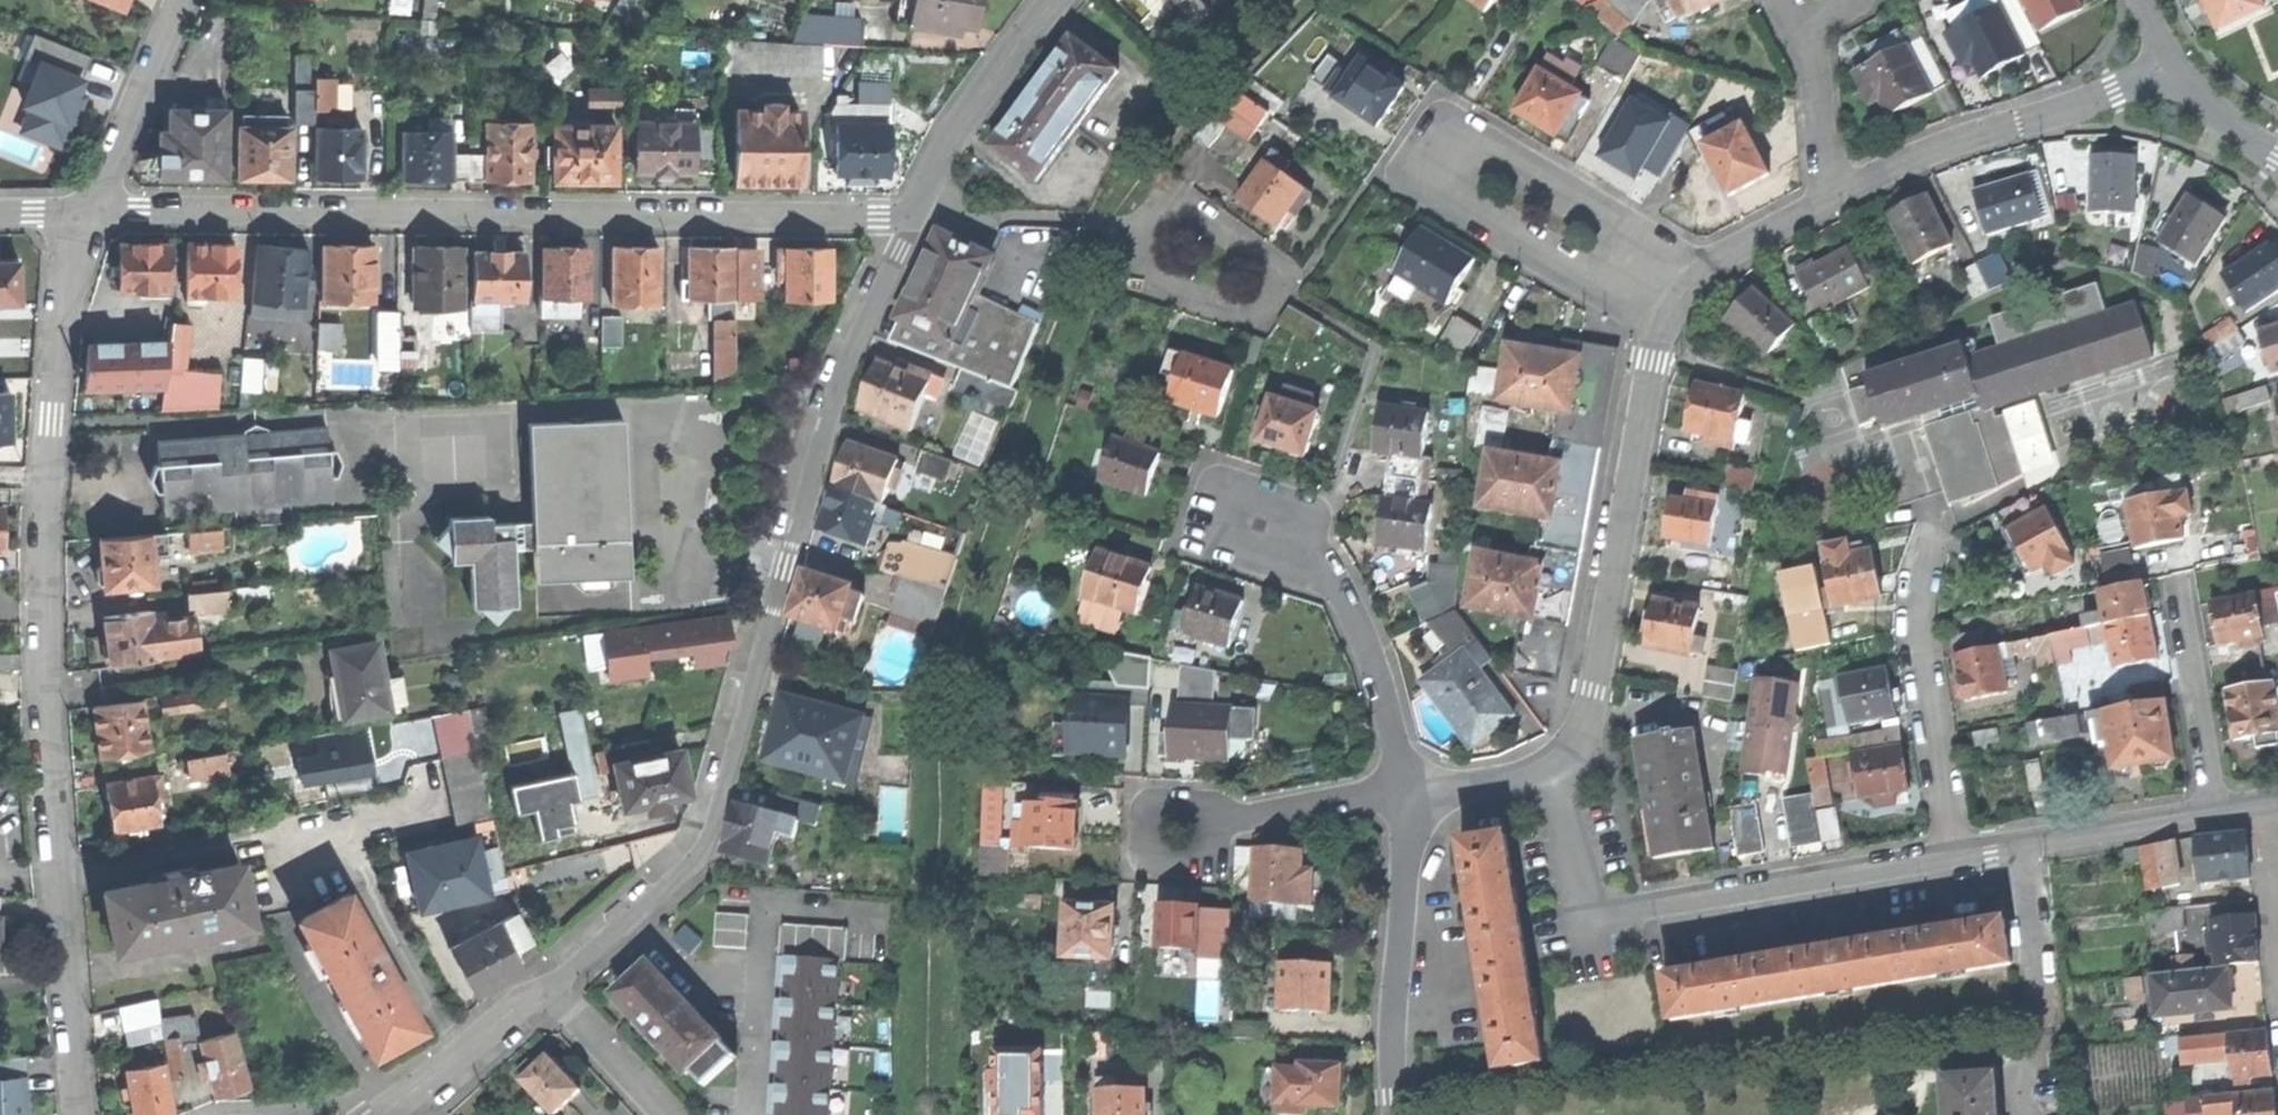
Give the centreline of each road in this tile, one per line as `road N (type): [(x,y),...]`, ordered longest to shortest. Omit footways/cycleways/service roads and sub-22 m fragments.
road 1 (residential): [(77,1114),(40,646),(53,417),(89,210)]
road 2 (residential): [(911,217),(815,450),(698,856),(548,984)]
road 3 (residential): [(911,217),(89,210)]
road 4 (residential): [(1661,332),(1409,172),(1447,112),(1705,267)]
road 5 (residential): [(1575,767),(1570,809),(1582,923),(1956,853)]
road 6 (residential): [(1661,332),(1575,767)]
road 7 (residential): [(2173,70),(1831,197)]
road 8 (residential): [(1397,1114),(1394,995),(1410,790)]
road 9 (residential): [(1956,853),(1919,626),(1923,571),(1940,542)]
road 10 (residential): [(1320,555),(1298,571),(1200,545),(1218,476),(1321,509)]
road 11 (residential): [(2024,841),(2042,1011),(2038,1114)]
road 12 (residential): [(911,217),(950,141),(1055,0)]
road 13 (residential): [(1410,790),(1362,627),(1320,555)]
road 14 (residential): [(1223,821),(1216,867),(1146,864),(1149,794),(1208,801)]
road 15 (residential): [(2216,808),(2178,577)]
road 16 (residential): [(178,0),(89,210)]
road 17 (residential): [(388,1114),(548,984)]
road 18 (residential): [(2024,841),(2216,808)]
road 19 (residential): [(1410,790),(1223,821)]
road 20 (residential): [(548,984),(667,1114)]
road 21 (residential): [(1575,767),(1410,790)]
road 22 (residential): [(1831,197),(1804,47)]
road 23 (residential): [(1831,197),(1705,267)]
road 24 (residential): [(2277,937),(2264,801)]
road 25 (residential): [(2173,70),(2277,155)]

